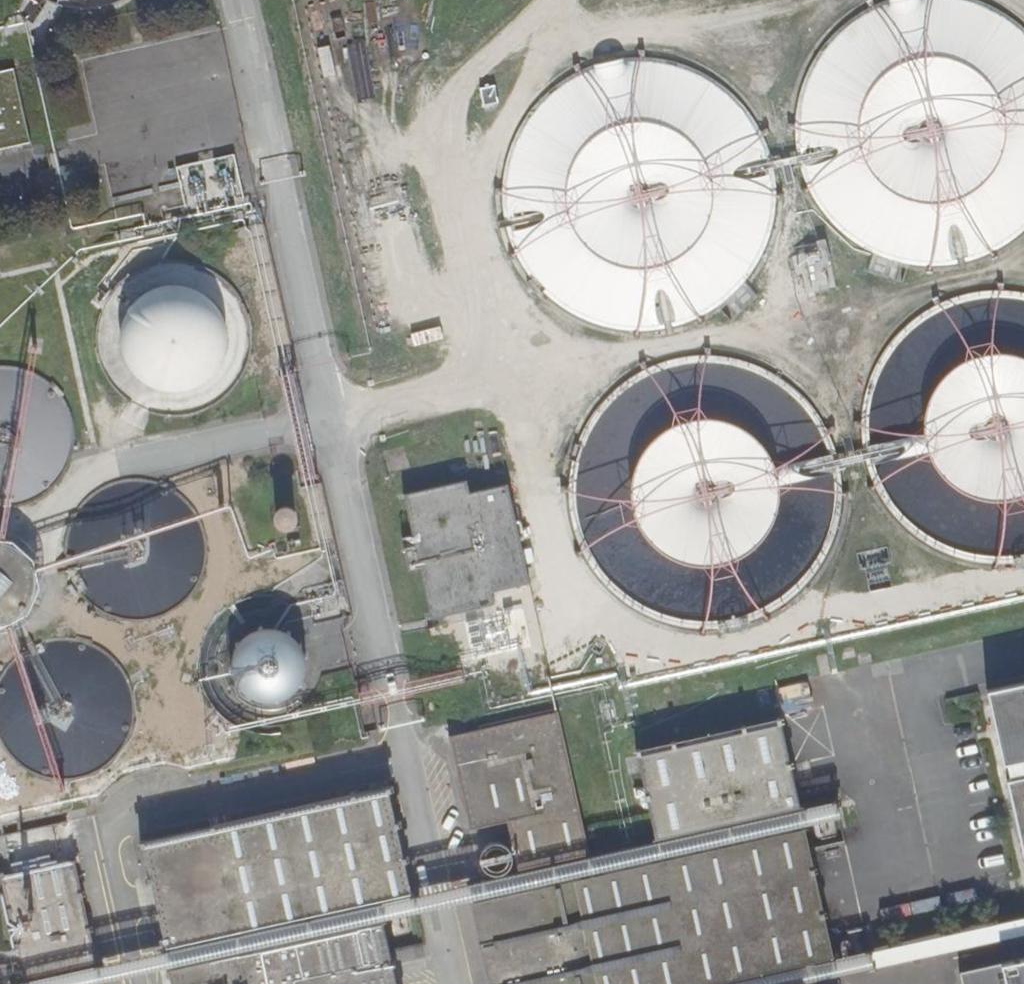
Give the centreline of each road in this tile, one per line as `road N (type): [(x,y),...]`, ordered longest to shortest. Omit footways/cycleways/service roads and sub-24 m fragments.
road 1 (track): [(554,0),(532,79),(465,186),(509,375)]
road 2 (track): [(547,9),(467,70),(434,117),(465,186)]

